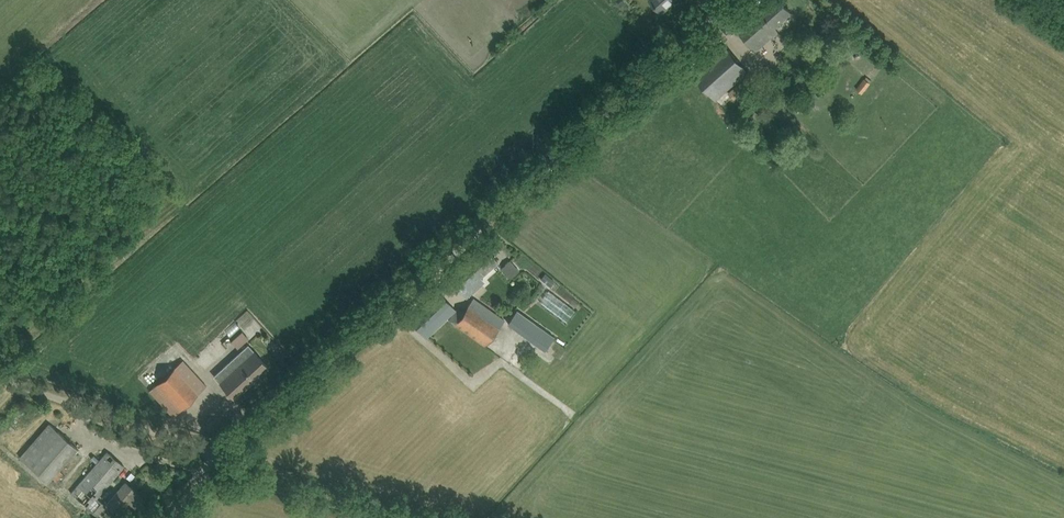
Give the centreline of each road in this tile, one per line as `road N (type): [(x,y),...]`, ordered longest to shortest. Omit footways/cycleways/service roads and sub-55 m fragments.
road 1 (unclassified): [(163,517),(209,465),(731,0)]
road 2 (track): [(413,517),(209,465)]

